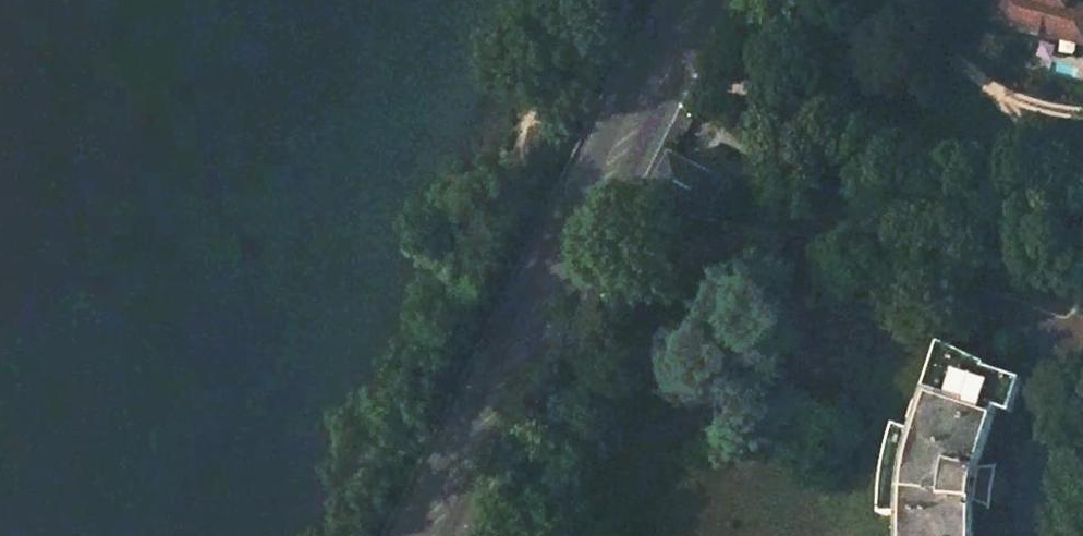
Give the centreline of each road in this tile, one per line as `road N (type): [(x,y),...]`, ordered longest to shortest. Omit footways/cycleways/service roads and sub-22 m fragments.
road 1 (primary): [(436,535),(709,0)]
road 2 (primary): [(682,0),(411,535)]

